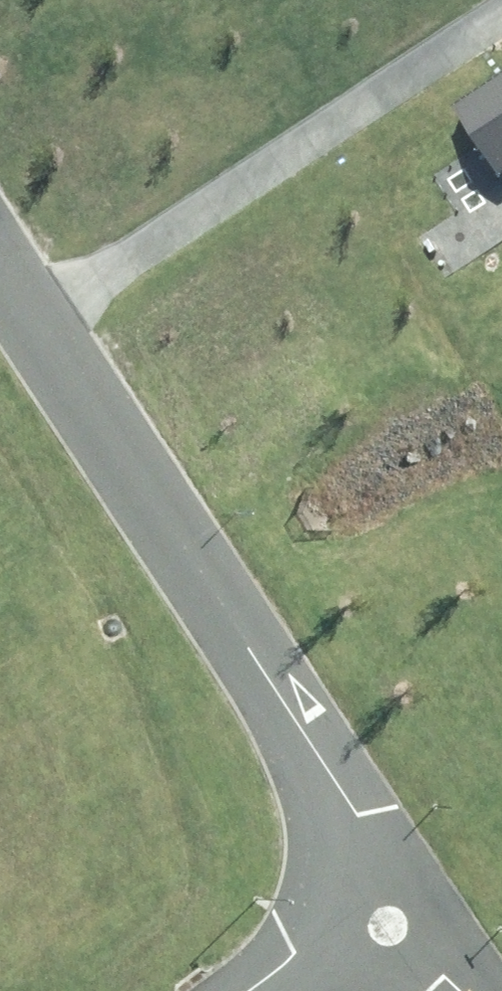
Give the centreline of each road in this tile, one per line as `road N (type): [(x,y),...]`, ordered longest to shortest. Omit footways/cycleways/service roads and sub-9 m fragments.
road 1 (residential): [(0,306),(350,851)]
road 2 (track): [(23,346),(501,5)]
road 3 (residential): [(350,851),(397,853),(432,883),(440,928),(420,966)]
road 4 (residential): [(320,963),(302,923),(304,901),(329,862),(350,851)]

